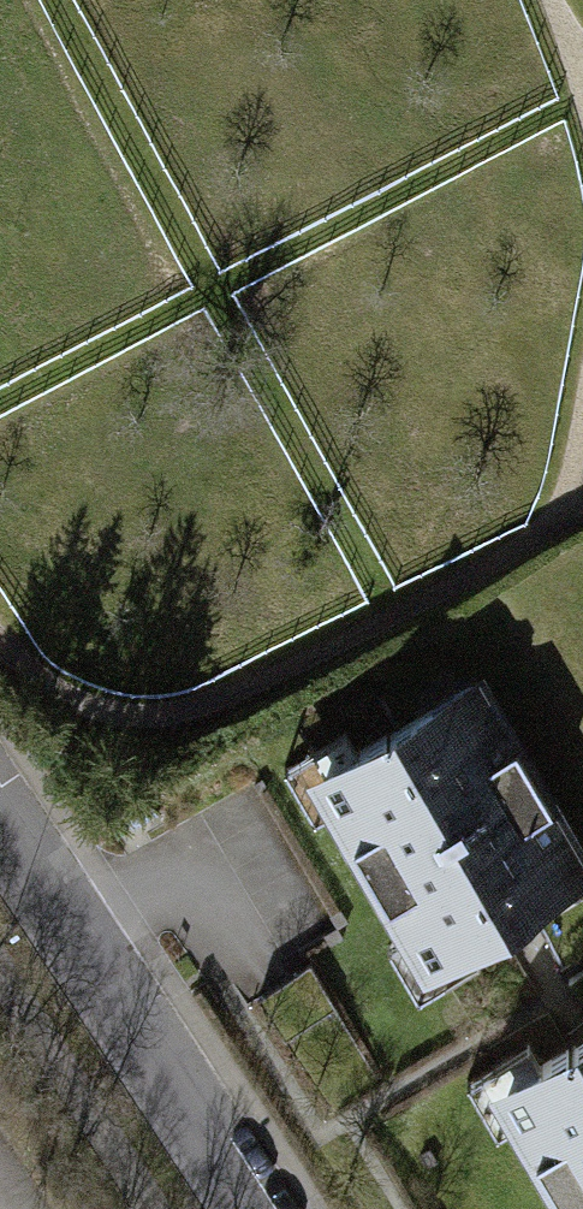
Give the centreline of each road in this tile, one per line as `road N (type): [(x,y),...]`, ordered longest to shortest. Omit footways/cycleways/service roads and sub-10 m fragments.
road 1 (residential): [(0,834),(247,1208)]

